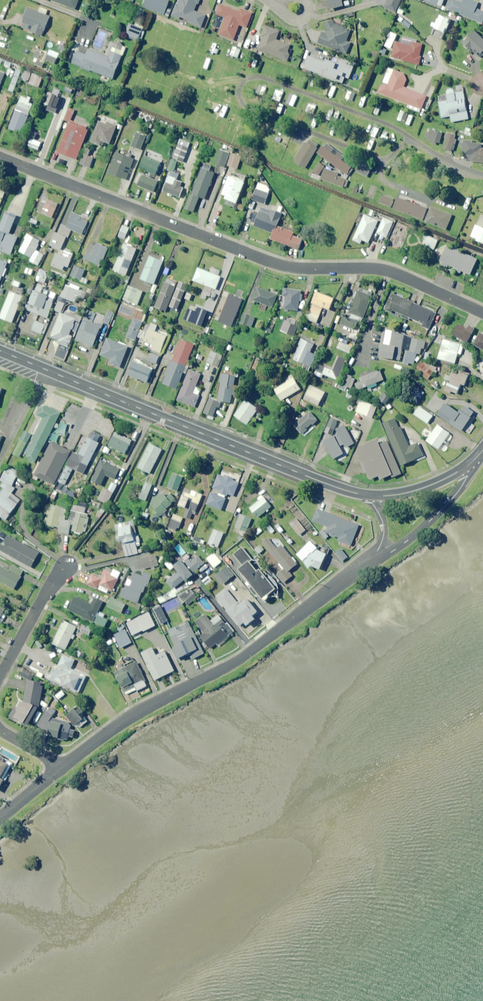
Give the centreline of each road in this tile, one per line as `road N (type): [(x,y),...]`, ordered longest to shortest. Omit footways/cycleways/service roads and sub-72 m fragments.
road 1 (residential): [(482,312),(393,270),(257,256),(0,156)]
road 2 (tertiary): [(369,496),(0,350)]
road 3 (residential): [(56,773),(122,724),(244,659),(374,559)]
road 4 (residential): [(374,559),(434,516),(462,485),(468,464)]
road 5 (residential): [(65,564),(0,670)]

